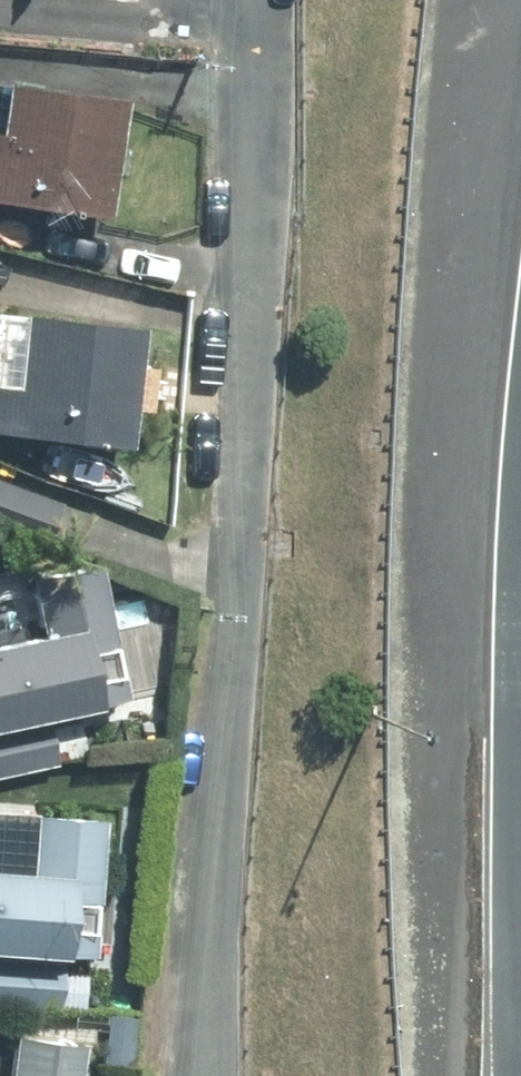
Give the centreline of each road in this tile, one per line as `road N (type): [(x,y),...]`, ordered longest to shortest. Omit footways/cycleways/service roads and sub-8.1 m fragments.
road 1 (residential): [(263,0),(211,1075)]
road 2 (motorway): [(520,1065),(512,623),(520,500)]

